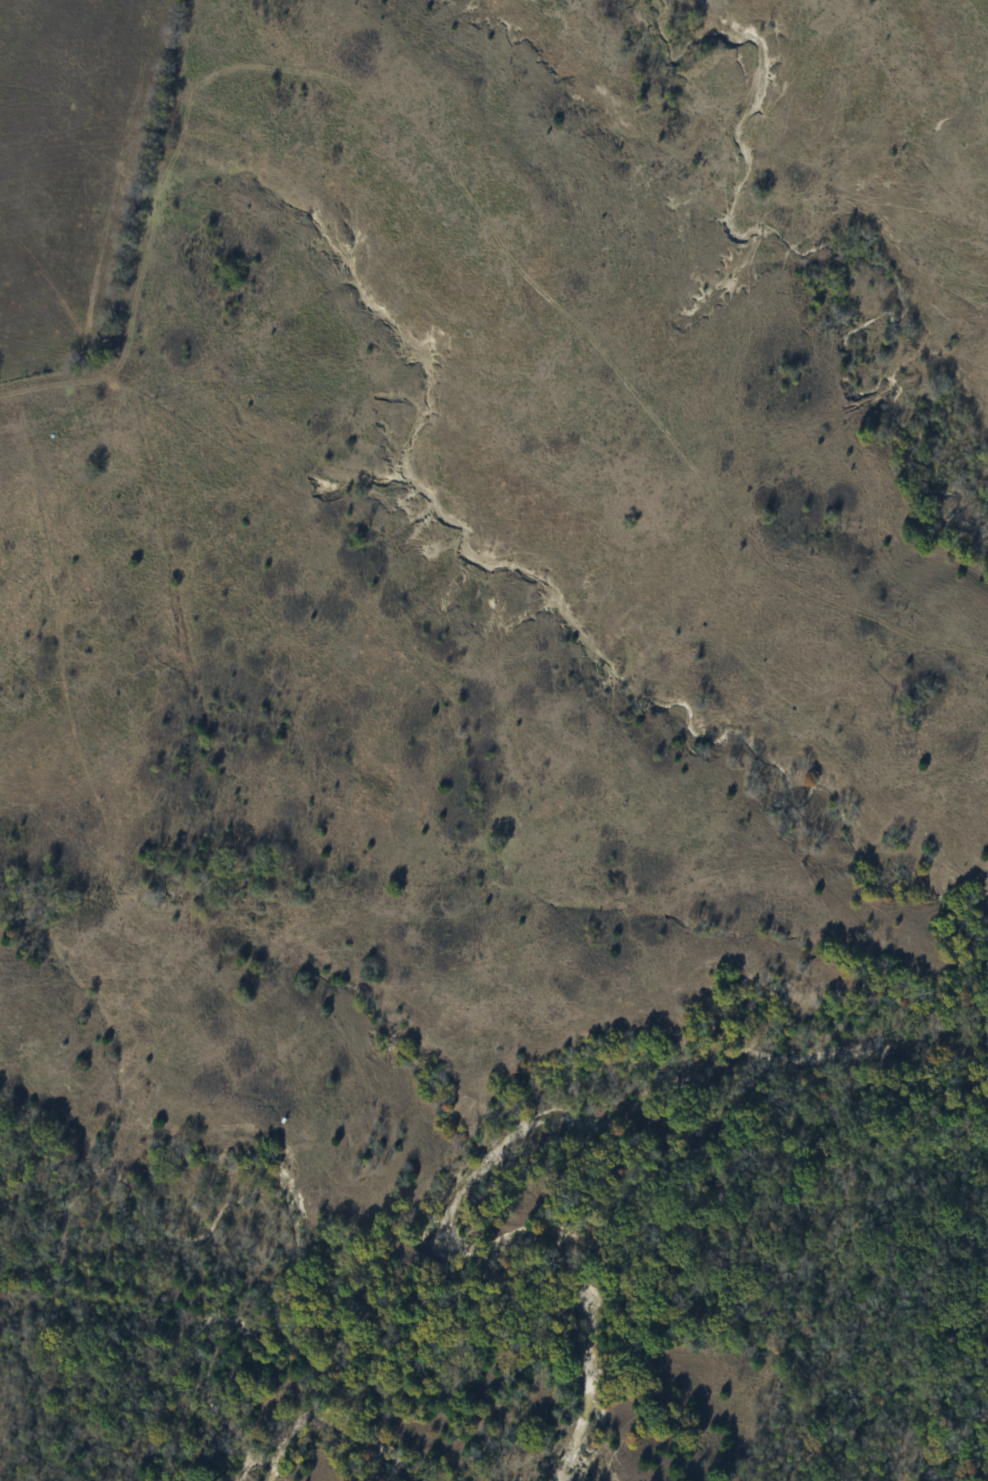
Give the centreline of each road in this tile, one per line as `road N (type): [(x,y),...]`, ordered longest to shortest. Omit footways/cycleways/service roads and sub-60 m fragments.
road 1 (residential): [(849,1480),(947,1370),(987,1284)]

